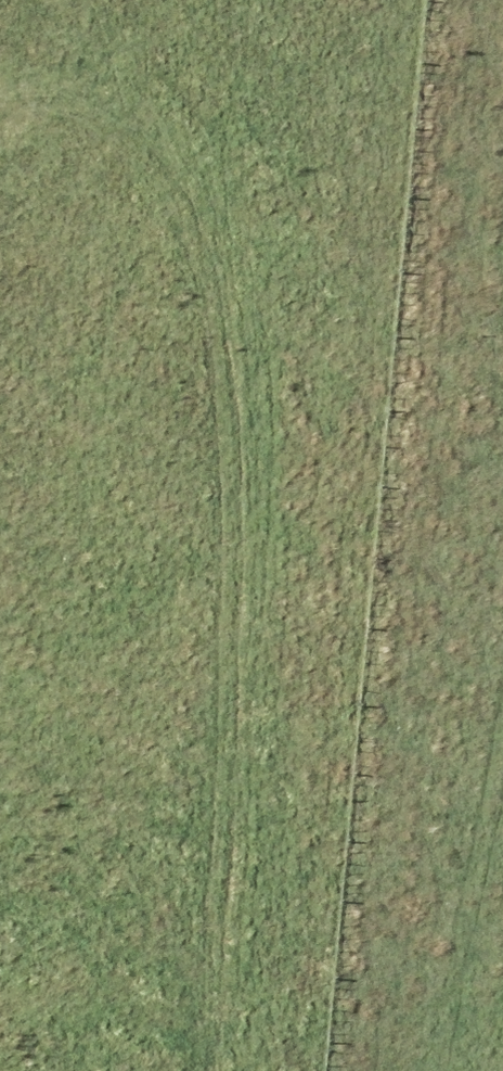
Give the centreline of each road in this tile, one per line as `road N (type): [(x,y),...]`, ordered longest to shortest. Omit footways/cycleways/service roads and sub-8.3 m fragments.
road 1 (track): [(0,113),(74,103),(188,151),(251,273),(285,432),(234,1011),(240,1070)]
road 2 (track): [(452,1070),(468,309),(502,92)]

